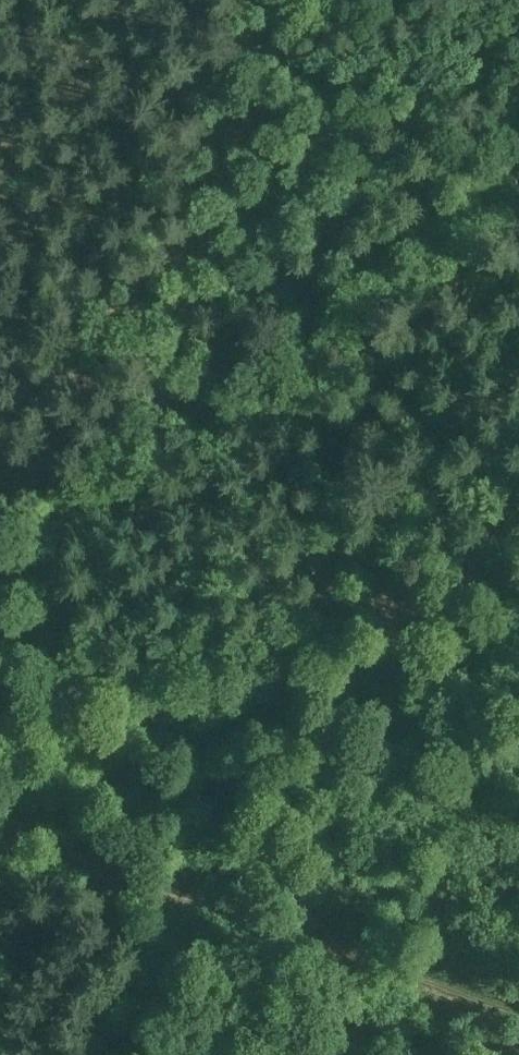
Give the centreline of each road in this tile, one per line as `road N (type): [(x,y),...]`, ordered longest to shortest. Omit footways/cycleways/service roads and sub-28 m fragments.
road 1 (track): [(518,1008),(0,833)]
road 2 (track): [(118,0),(518,179)]

